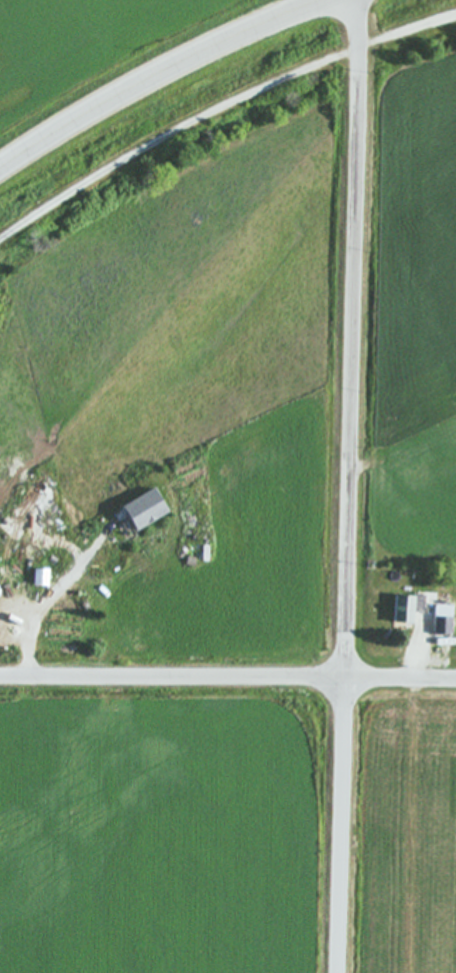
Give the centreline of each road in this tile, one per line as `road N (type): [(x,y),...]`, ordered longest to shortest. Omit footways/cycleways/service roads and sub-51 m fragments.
road 1 (residential): [(341,972),(364,0)]
road 2 (residential): [(455,679),(0,677)]
road 3 (primary): [(0,171),(153,80),(324,0)]

